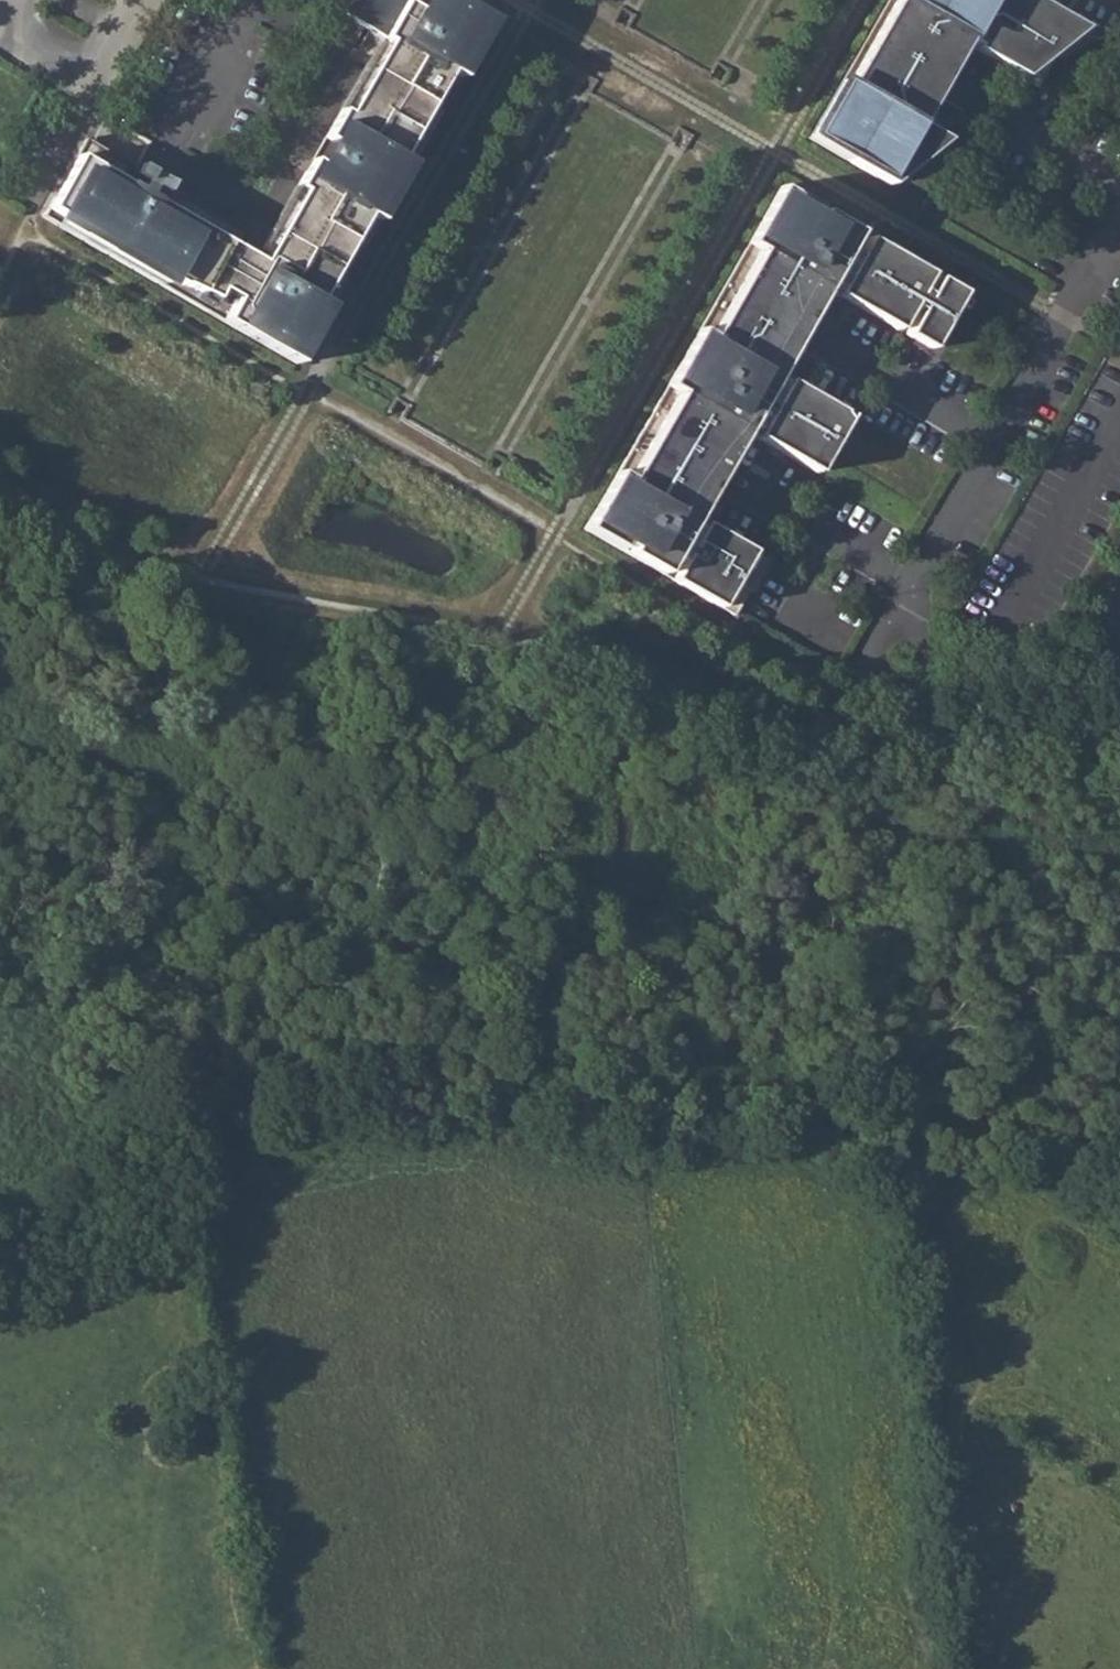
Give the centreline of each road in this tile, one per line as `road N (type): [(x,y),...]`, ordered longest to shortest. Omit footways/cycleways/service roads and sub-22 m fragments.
road 1 (residential): [(1119,233),(913,584),(901,655)]
road 2 (residential): [(26,195),(141,0)]

